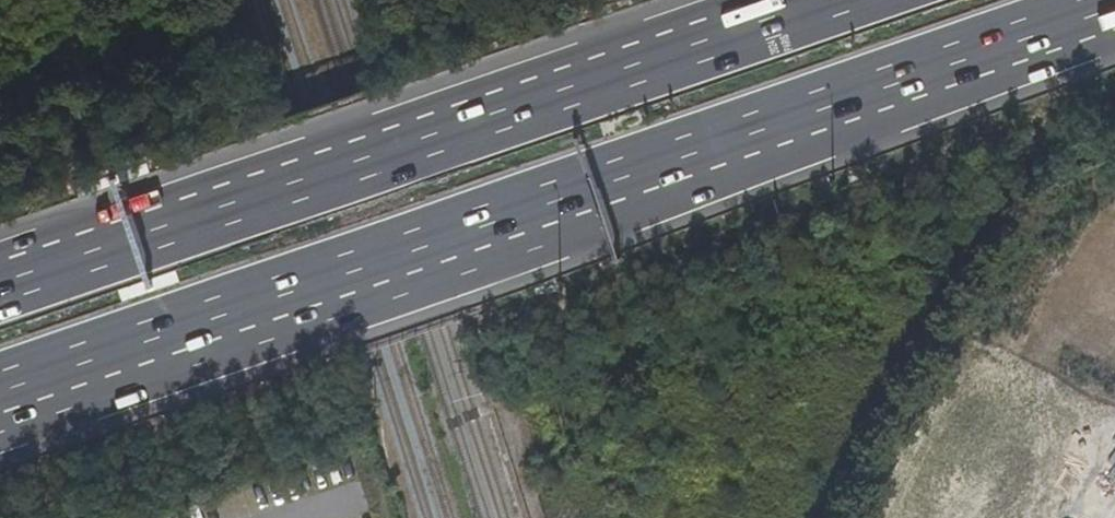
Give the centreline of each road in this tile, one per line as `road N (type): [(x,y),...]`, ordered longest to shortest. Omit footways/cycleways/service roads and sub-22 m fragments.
road 1 (motorway): [(0,396),(1114,7)]
road 2 (motorway): [(823,0),(0,283)]

